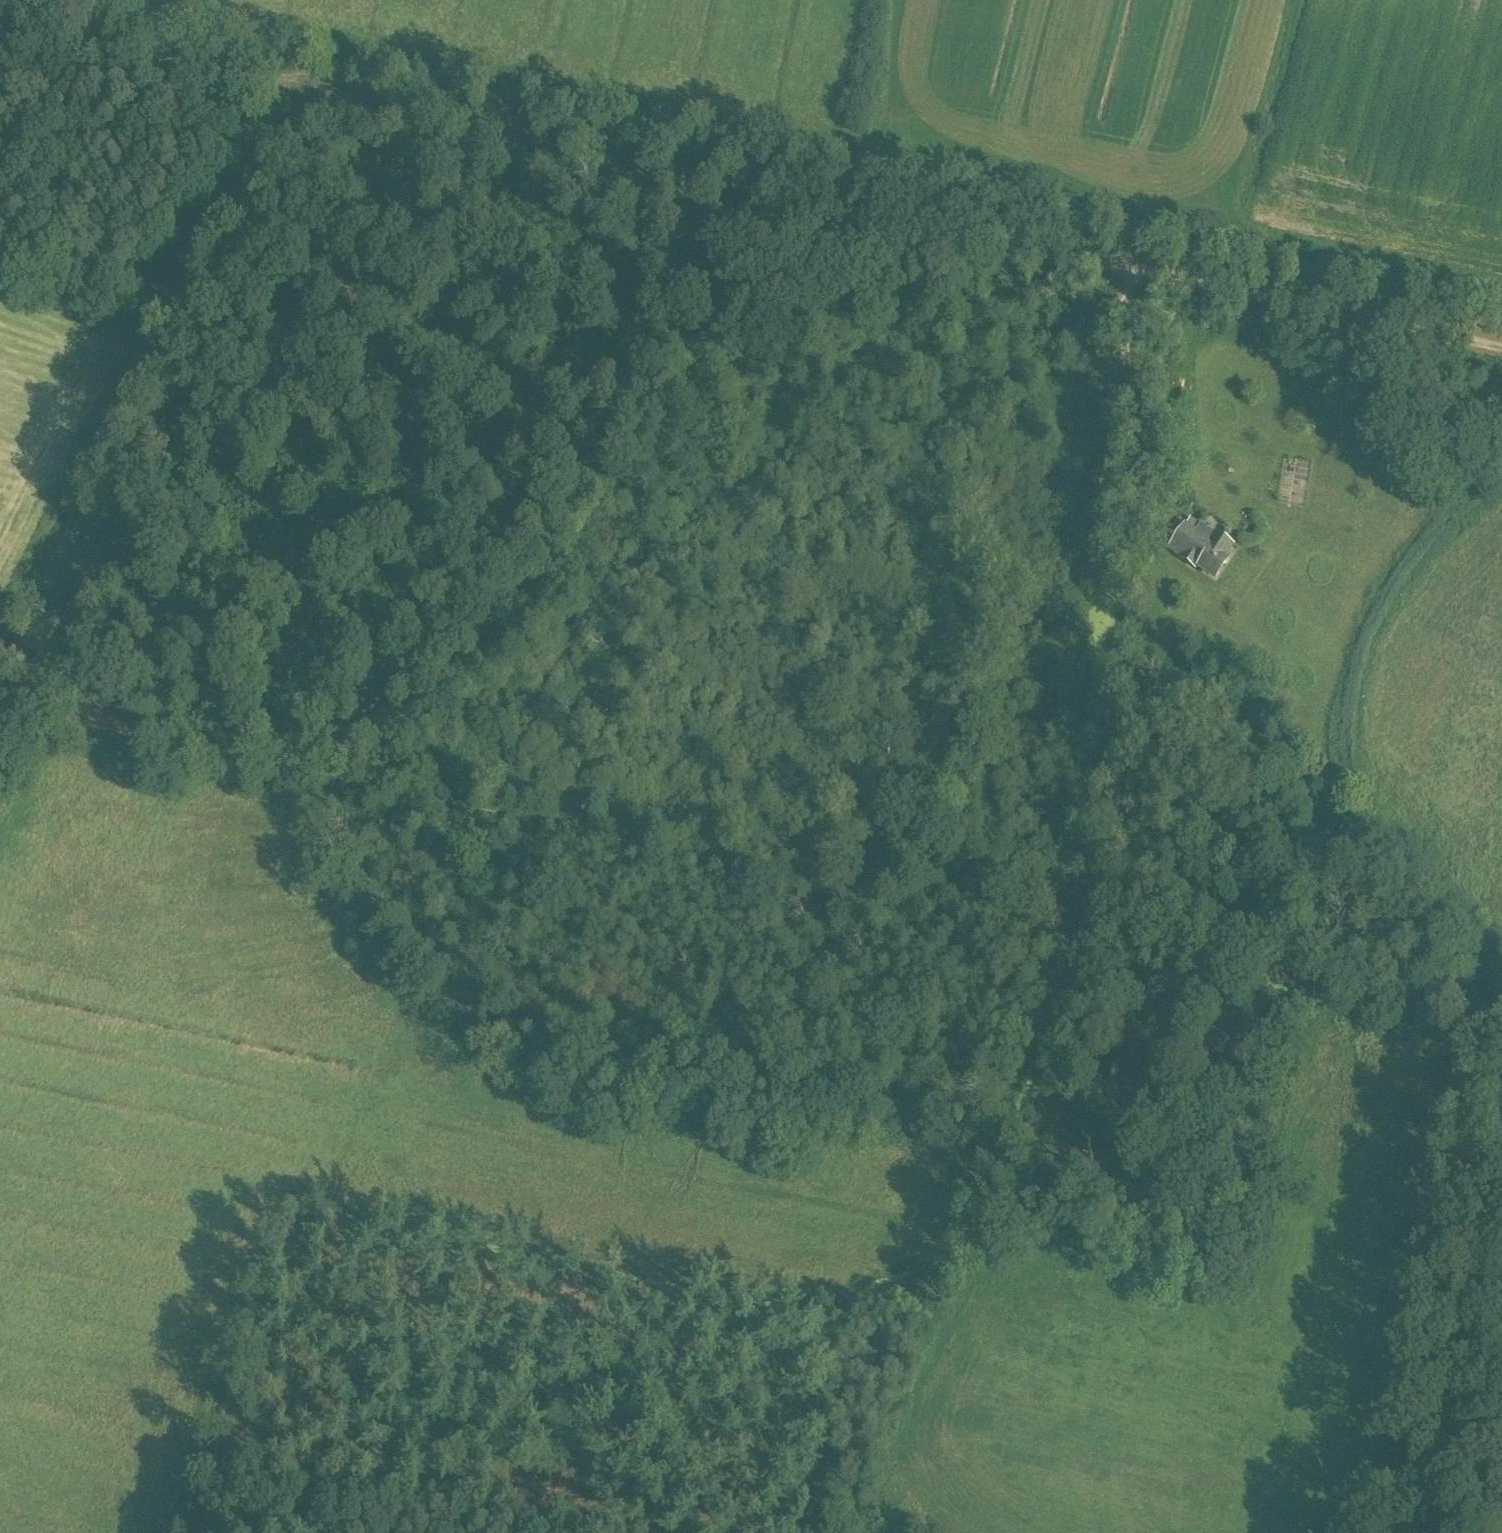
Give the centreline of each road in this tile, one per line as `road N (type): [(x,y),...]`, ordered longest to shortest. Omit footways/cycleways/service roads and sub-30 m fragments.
road 1 (track): [(0,756),(27,718),(267,230),(373,97)]
road 2 (track): [(1492,1020),(1395,1532)]
road 3 (track): [(1501,342),(1118,259)]
road 4 (track): [(347,91),(0,19)]
road 5 (track): [(1150,503),(1125,453),(1118,259)]

